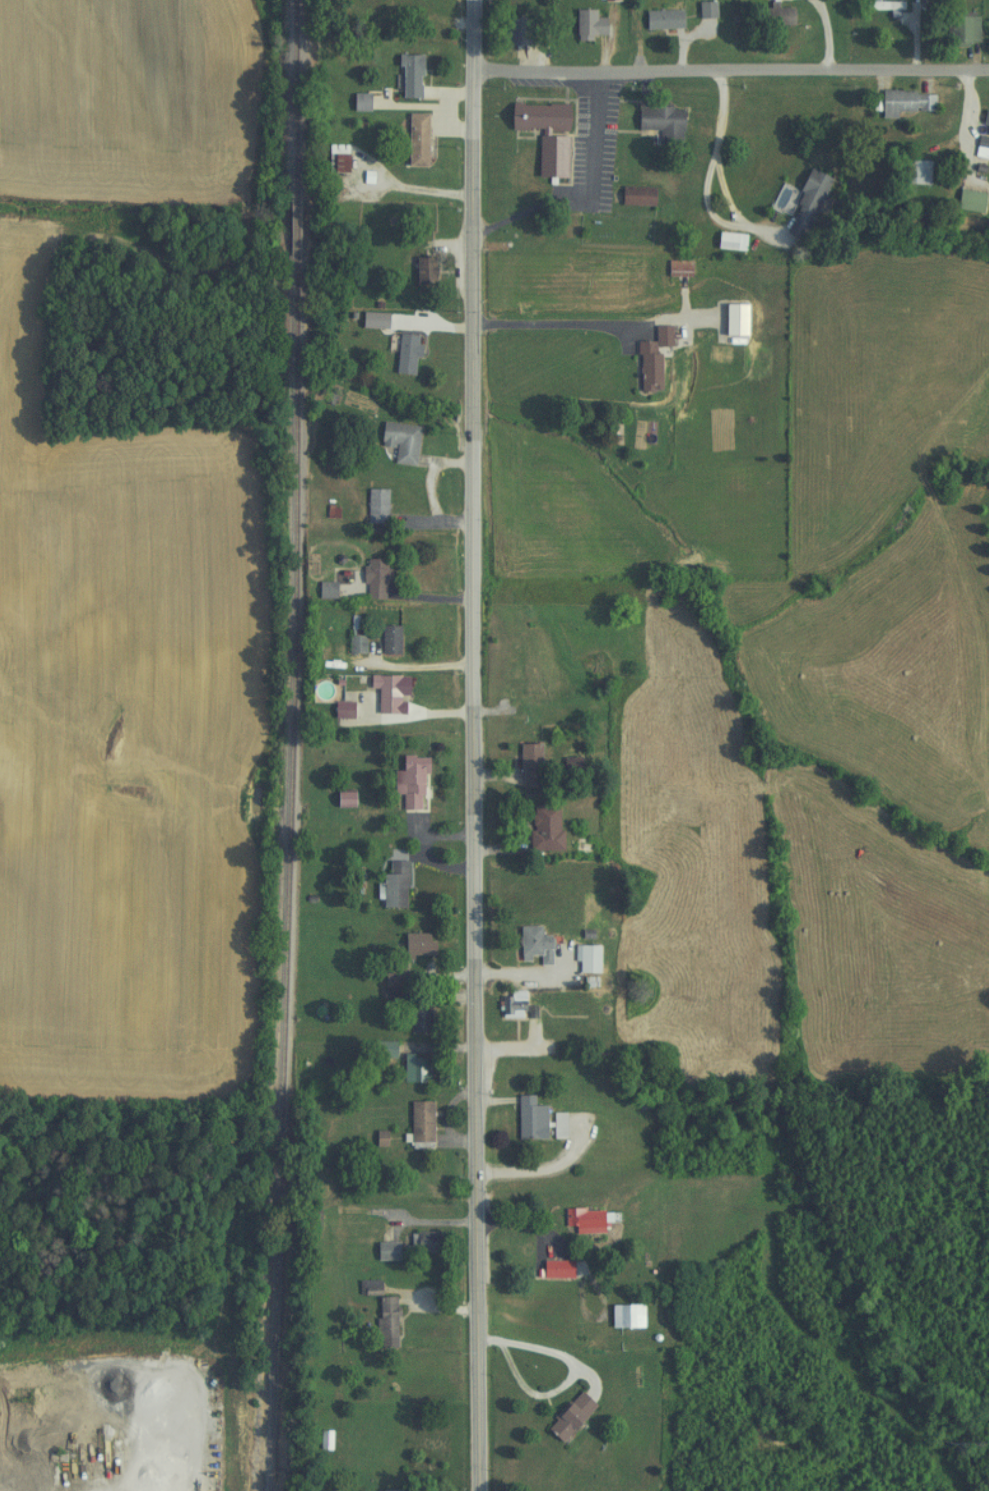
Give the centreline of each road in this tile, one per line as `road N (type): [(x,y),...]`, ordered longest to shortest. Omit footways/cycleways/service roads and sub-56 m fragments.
road 1 (secondary): [(479,1490),(474,0)]
road 2 (residential): [(988,70),(474,73)]
road 3 (residential): [(473,296),(703,299)]

